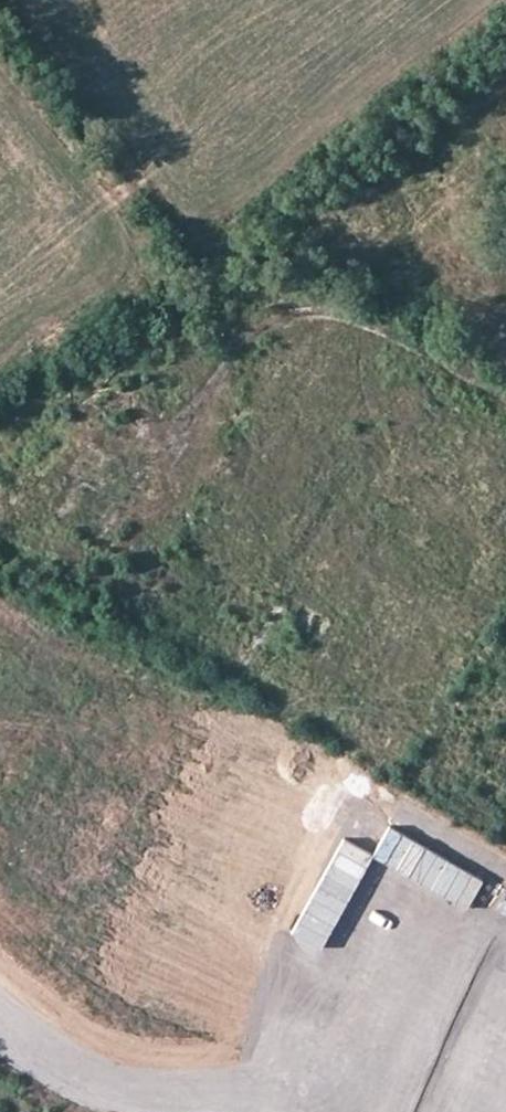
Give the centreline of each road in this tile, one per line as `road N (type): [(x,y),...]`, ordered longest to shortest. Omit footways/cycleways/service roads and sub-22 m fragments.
road 1 (primary): [(0,668),(149,632),(232,638),(326,684),(340,765),(280,858),(83,934)]
road 2 (primary): [(505,535),(376,514),(0,610)]
road 3 (primary): [(83,934),(449,1005),(505,1049)]
road 4 (primary): [(83,934),(505,873)]

